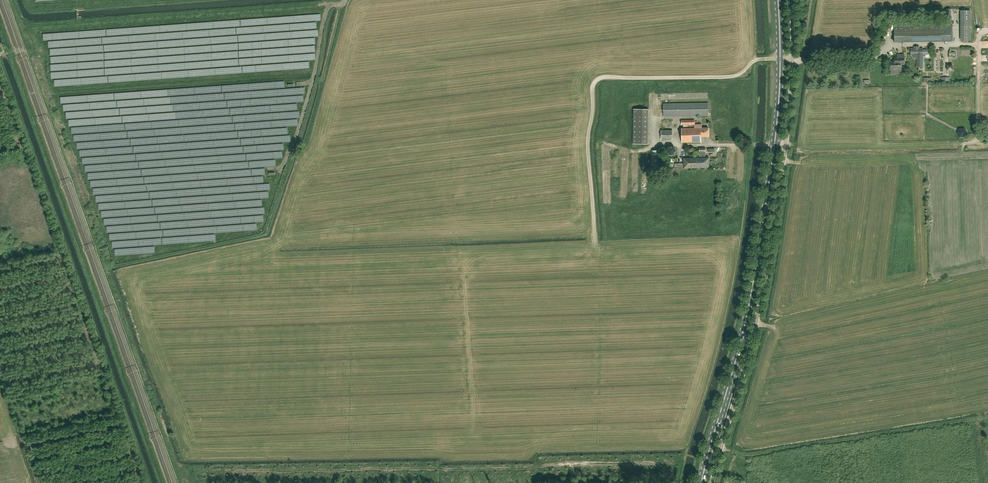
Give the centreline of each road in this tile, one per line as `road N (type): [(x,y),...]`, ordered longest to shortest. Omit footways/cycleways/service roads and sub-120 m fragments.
road 1 (unclassified): [(711,482),(755,326),(779,190),(792,0)]
road 2 (primary): [(701,482),(758,258),(779,98),(778,0)]
road 3 (track): [(595,240),(588,139),(596,80),(733,77),(766,59)]

